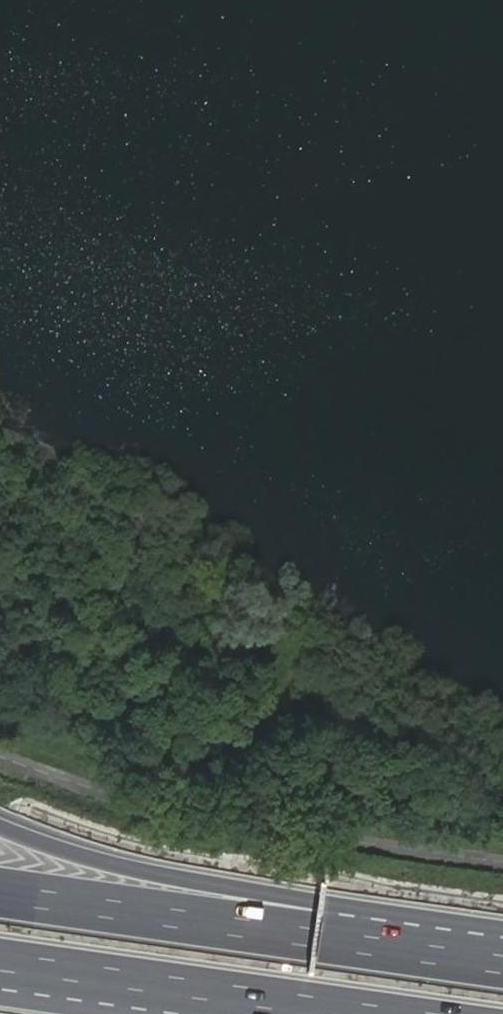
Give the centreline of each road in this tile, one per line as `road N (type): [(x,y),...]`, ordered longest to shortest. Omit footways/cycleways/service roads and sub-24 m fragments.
road 1 (motorway): [(502,938),(83,852),(0,823)]
road 2 (motorway): [(502,964),(0,893)]
road 3 (motorway): [(0,964),(353,1013)]

